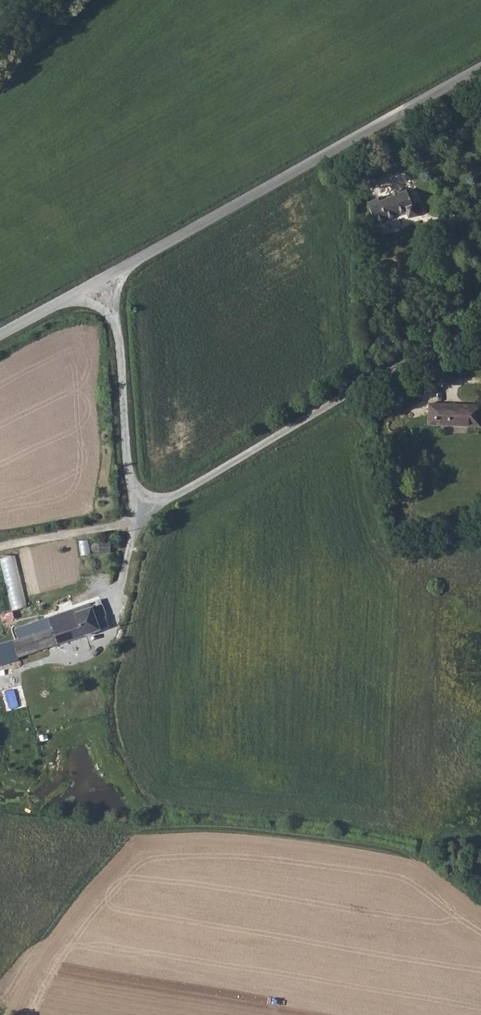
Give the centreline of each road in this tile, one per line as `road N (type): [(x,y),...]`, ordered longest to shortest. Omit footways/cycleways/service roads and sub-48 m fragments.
road 1 (unclassified): [(112,275),(480,72)]
road 2 (unclassified): [(480,319),(447,330),(131,519)]
road 3 (unclassified): [(112,275),(131,519)]
road 4 (unclassified): [(131,519),(102,641),(20,672)]
road 5 (unclassified): [(0,550),(131,519)]
road 6 (unclassified): [(0,339),(112,275)]

